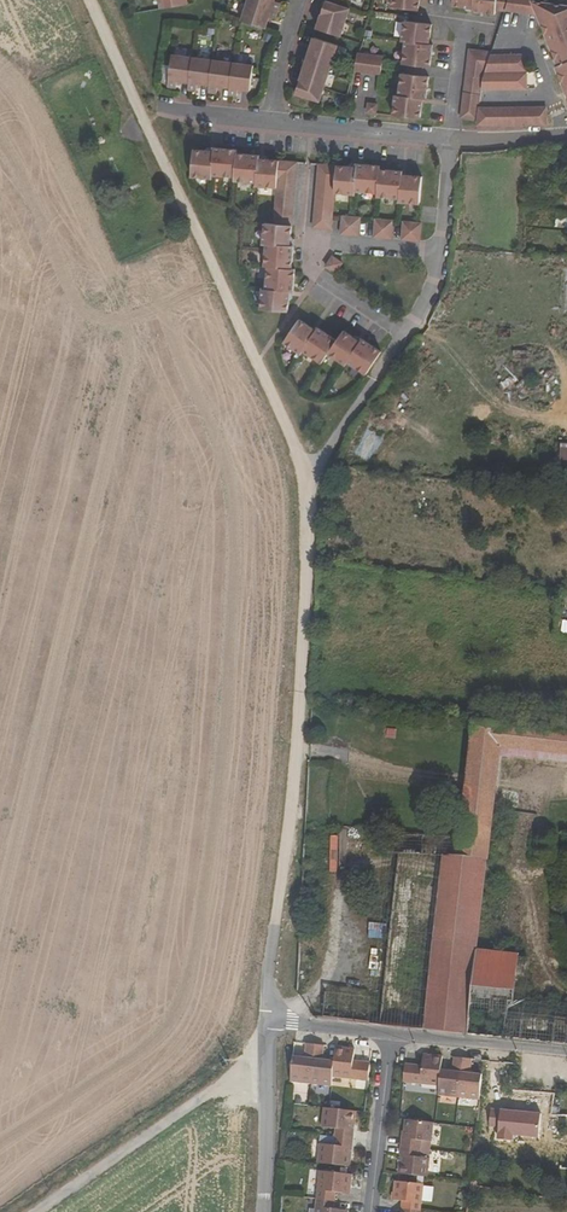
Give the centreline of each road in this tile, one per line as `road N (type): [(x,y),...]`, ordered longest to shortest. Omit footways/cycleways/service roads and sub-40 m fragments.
road 1 (residential): [(271,1021),(309,473)]
road 2 (unclassified): [(92,0),(309,473)]
road 3 (residential): [(566,1053),(271,1021)]
road 4 (track): [(267,1046),(34,1211)]
road 5 (residential): [(403,338),(314,274),(313,239),(441,253)]
road 6 (residential): [(271,119),(451,138)]
road 7 (residential): [(267,1046),(256,1211)]
road 8 (residential): [(309,473),(403,338)]
road 9 (residential): [(298,0),(271,119)]

